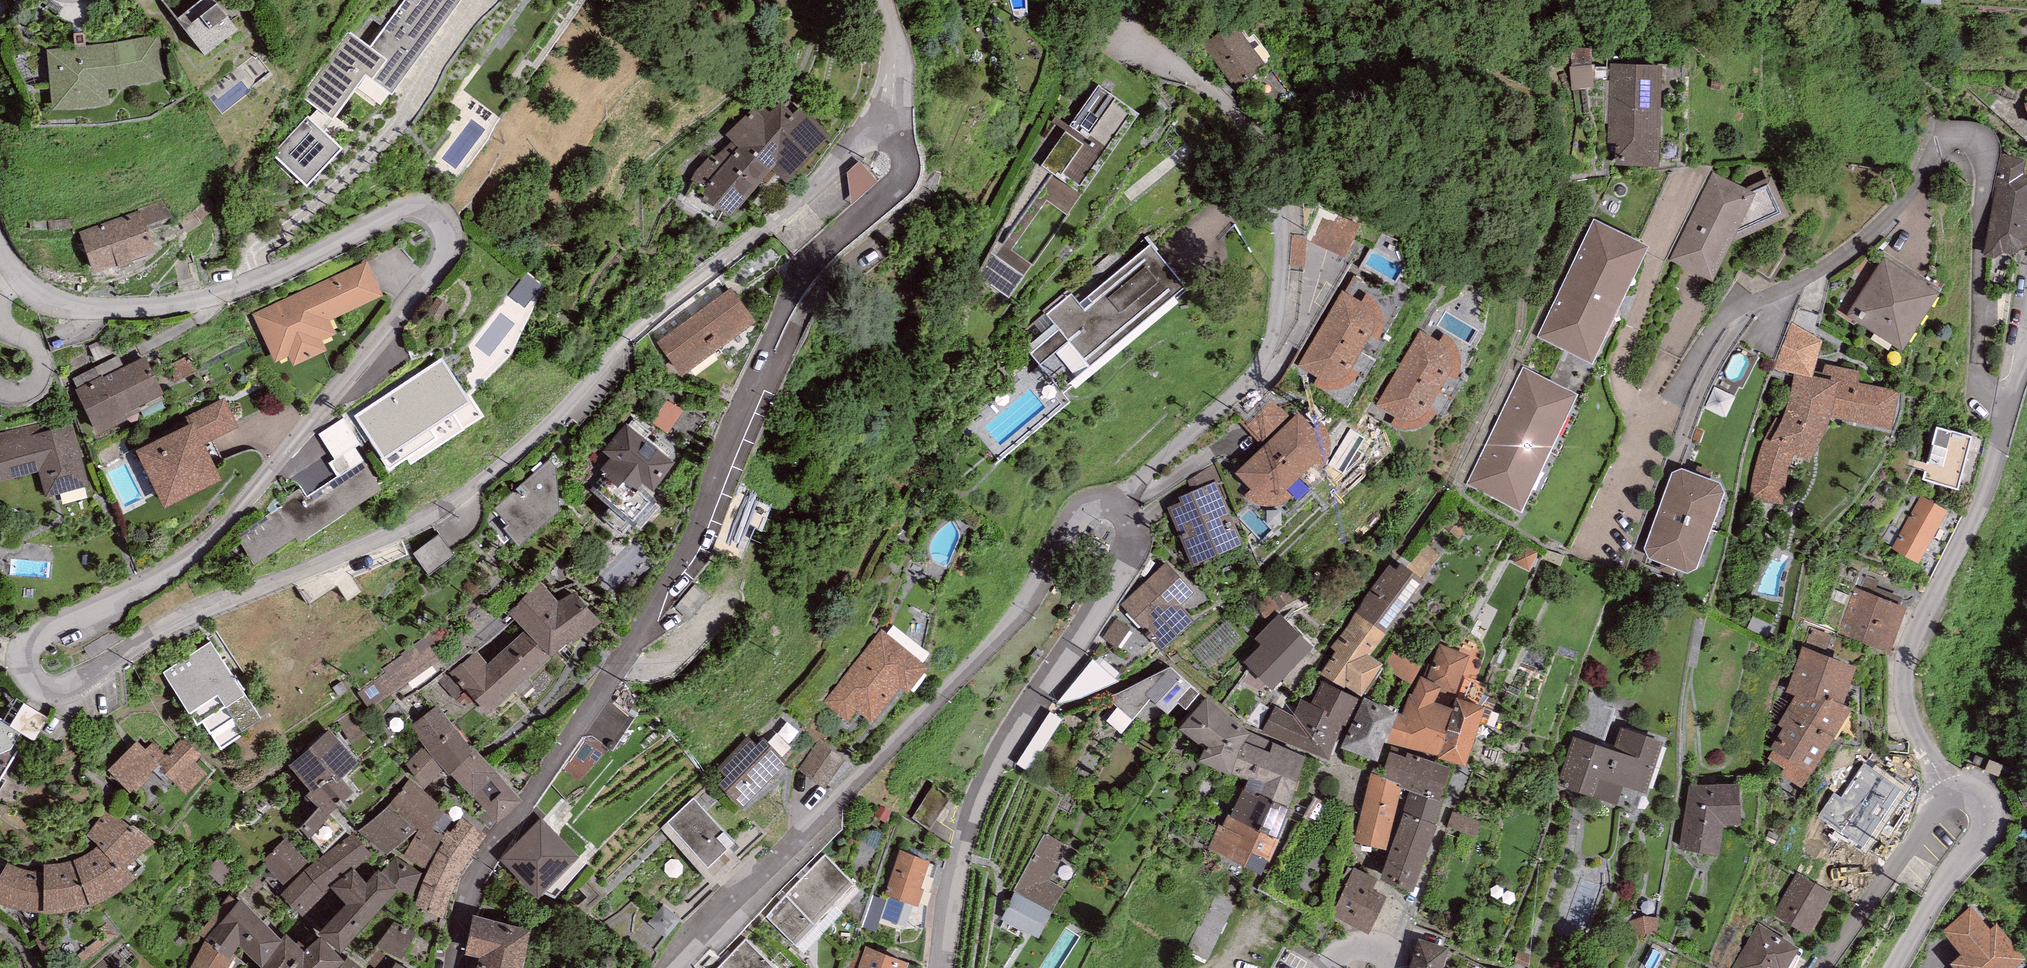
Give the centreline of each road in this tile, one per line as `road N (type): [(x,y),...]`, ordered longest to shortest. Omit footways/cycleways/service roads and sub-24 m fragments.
road 1 (residential): [(16,276),(45,296),(88,307),(180,301),(306,259),(378,218),(419,206),(447,234),(440,260),(217,528),(29,647),(31,679),(49,691),(277,575),(368,538),(507,455),(620,339),(879,126)]
road 2 (residential): [(666,967),(993,641),(1080,511),(1099,502),(1120,506),(1135,522),(1138,544),(1036,708),(955,863),(940,967)]
road 3 (residential): [(879,126),(896,138),(903,172),(797,266),(685,549),(579,725),(469,878),(454,967)]
road 4 (residential): [(2004,417),(1981,392),(1980,137),(1956,128),(1929,141),(1881,221),(1813,272),(1708,331),(1599,540)]
road 5 (residential): [(2004,417),(1980,498),(1903,656),(1911,731),(1944,789)]
road 6 (residential): [(1944,789),(1975,790),(1981,821),(1892,967)]
road 7 (residential): [(1820,967),(1944,789)]
road 8 (residential): [(879,0),(893,40),(879,126)]
road 9 (residential): [(0,320),(34,344),(41,370),(27,393),(0,384)]

